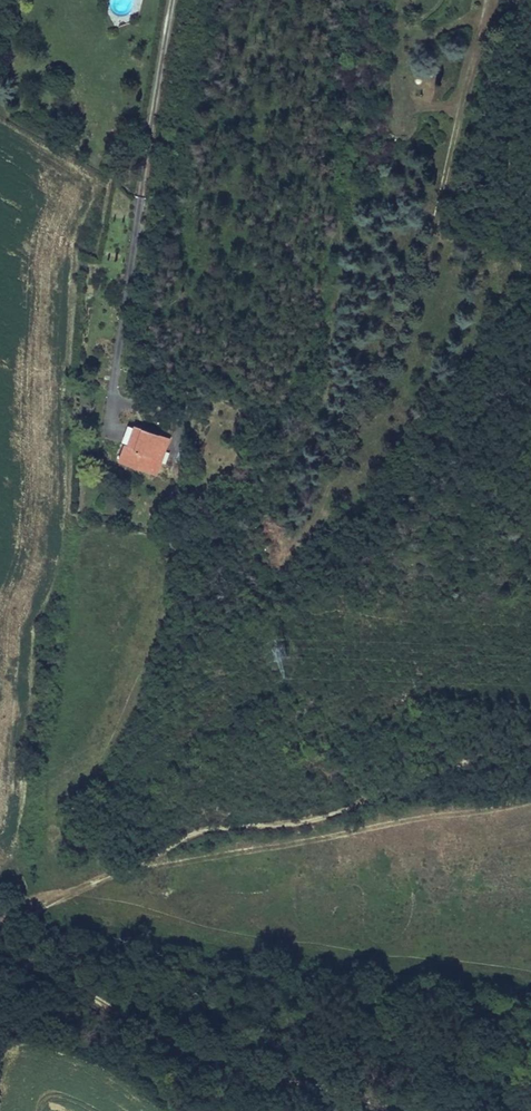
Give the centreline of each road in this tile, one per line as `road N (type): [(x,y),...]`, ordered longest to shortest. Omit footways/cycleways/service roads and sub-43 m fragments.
road 1 (track): [(485,0),(427,245),(353,425),(301,527)]
road 2 (track): [(0,947),(224,1069),(396,1110)]
road 3 (residential): [(114,425),(113,378),(172,0)]

